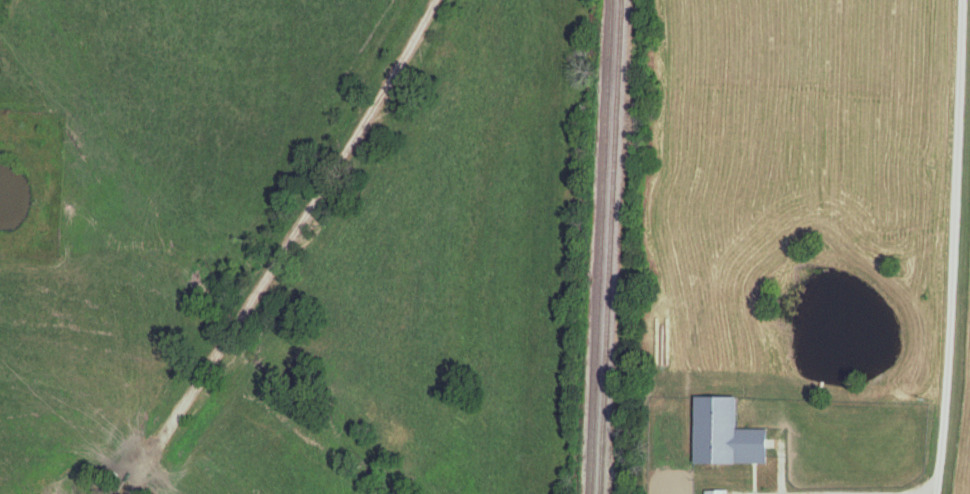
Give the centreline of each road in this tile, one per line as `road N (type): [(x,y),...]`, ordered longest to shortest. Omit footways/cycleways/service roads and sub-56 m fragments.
road 1 (residential): [(937,493),(955,315),(966,0)]

